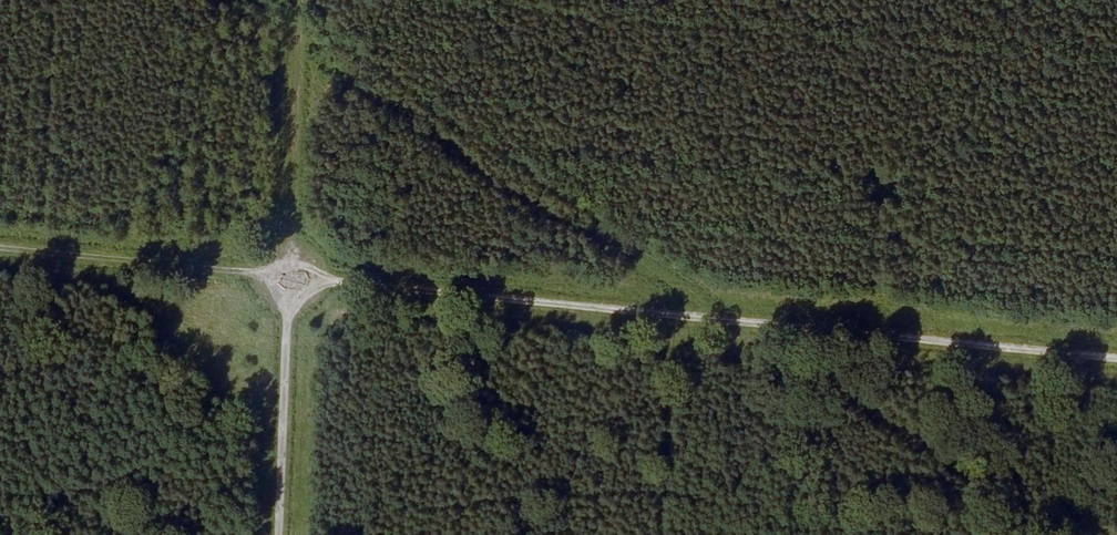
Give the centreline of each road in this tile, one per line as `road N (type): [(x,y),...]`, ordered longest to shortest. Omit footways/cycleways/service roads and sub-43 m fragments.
road 1 (track): [(1116,358),(0,249)]
road 2 (track): [(712,318),(586,230),(490,176),(263,0)]
road 3 (track): [(303,0),(280,534)]

